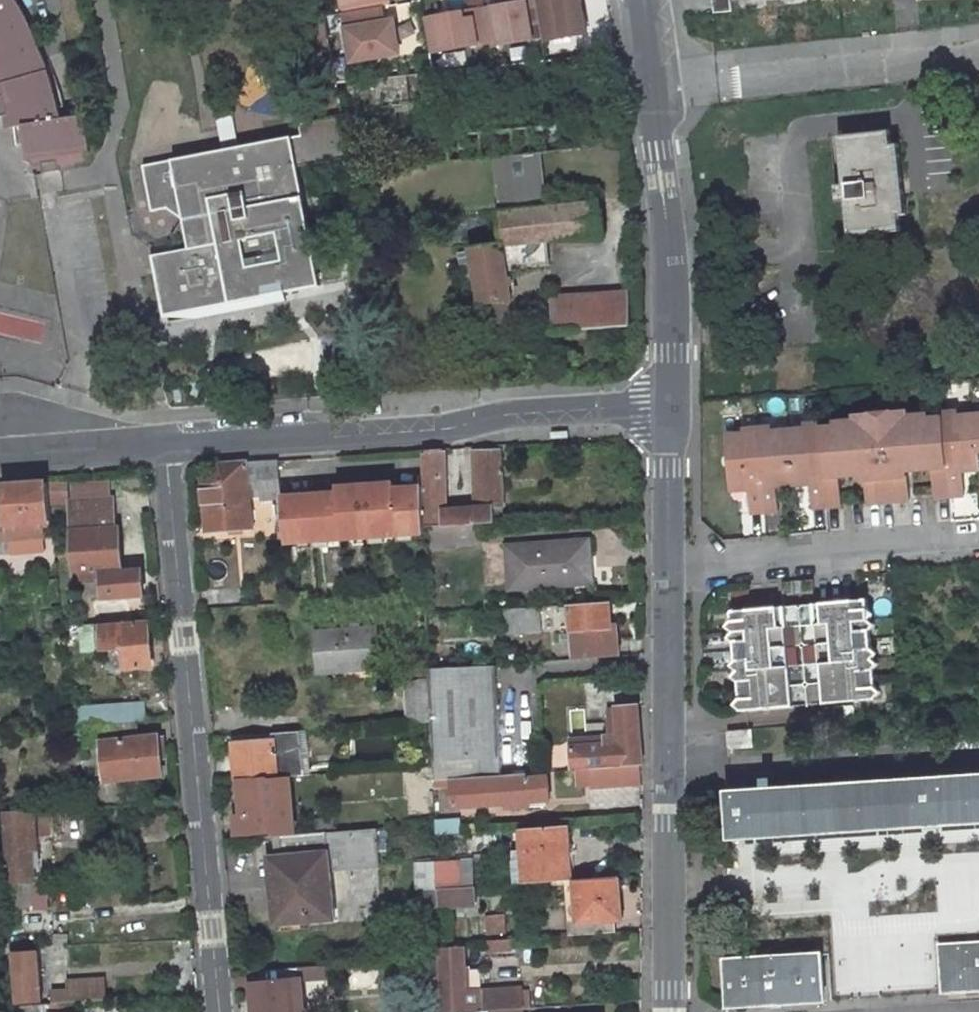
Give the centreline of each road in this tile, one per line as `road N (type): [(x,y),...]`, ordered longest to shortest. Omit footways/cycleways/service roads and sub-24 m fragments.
road 1 (residential): [(217,1011),(165,442)]
road 2 (unclassified): [(165,442),(447,428),(498,414),(671,405)]
road 3 (residential): [(670,1011),(671,570)]
road 4 (residential): [(658,105),(978,64)]
road 5 (residential): [(671,570),(978,544)]
road 6 (unclassified): [(671,405),(658,105)]
road 7 (unclassified): [(0,456),(165,442)]
road 8 (residential): [(671,570),(671,405)]

